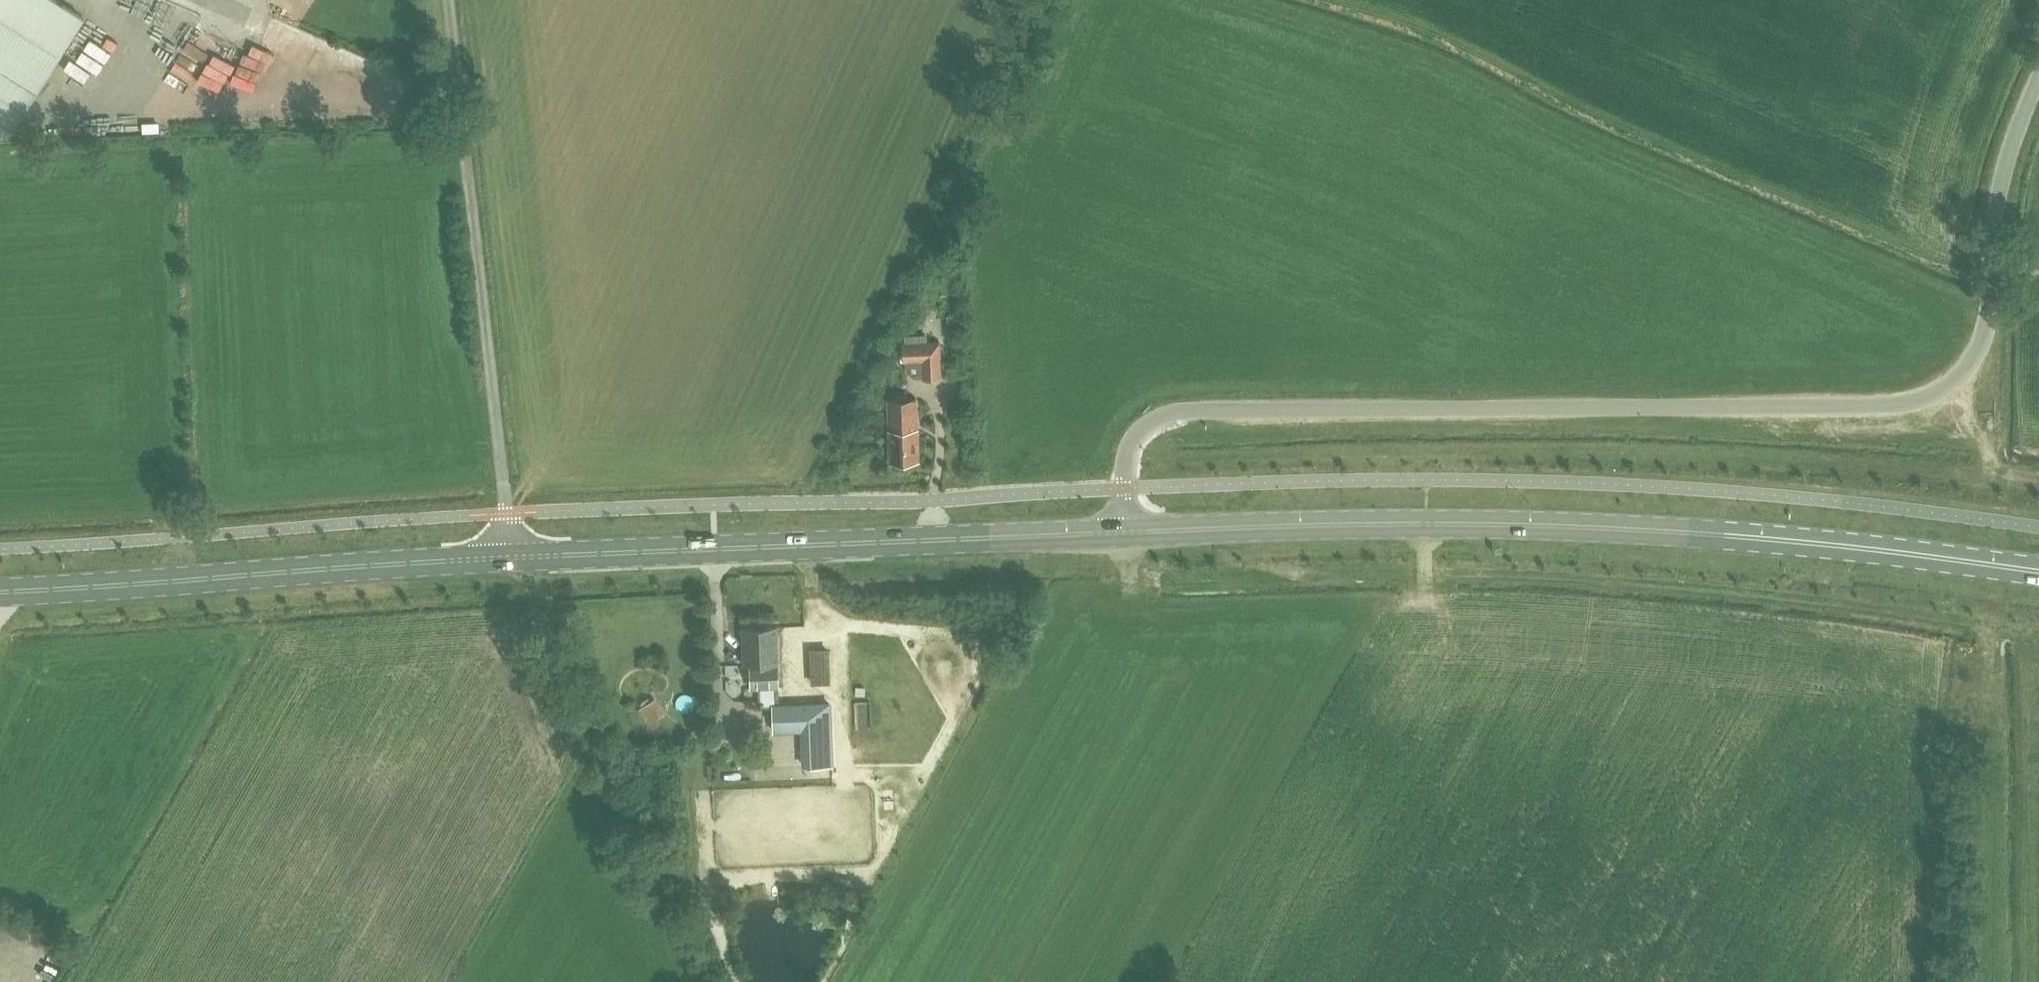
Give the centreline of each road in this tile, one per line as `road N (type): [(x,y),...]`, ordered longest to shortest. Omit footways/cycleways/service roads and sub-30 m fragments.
road 1 (unclassified): [(1127,533),(1131,439),(1143,426),(1195,410),(1925,400),(1963,375),(1985,345),(2002,172),(2038,76)]
road 2 (primary): [(1127,533),(1386,522),(1766,536)]
road 3 (primary): [(511,558),(1127,533)]
road 4 (unclassified): [(511,558),(447,0)]
road 5 (primary): [(0,589),(511,558)]
road 6 (primary): [(2038,568),(1766,536)]

